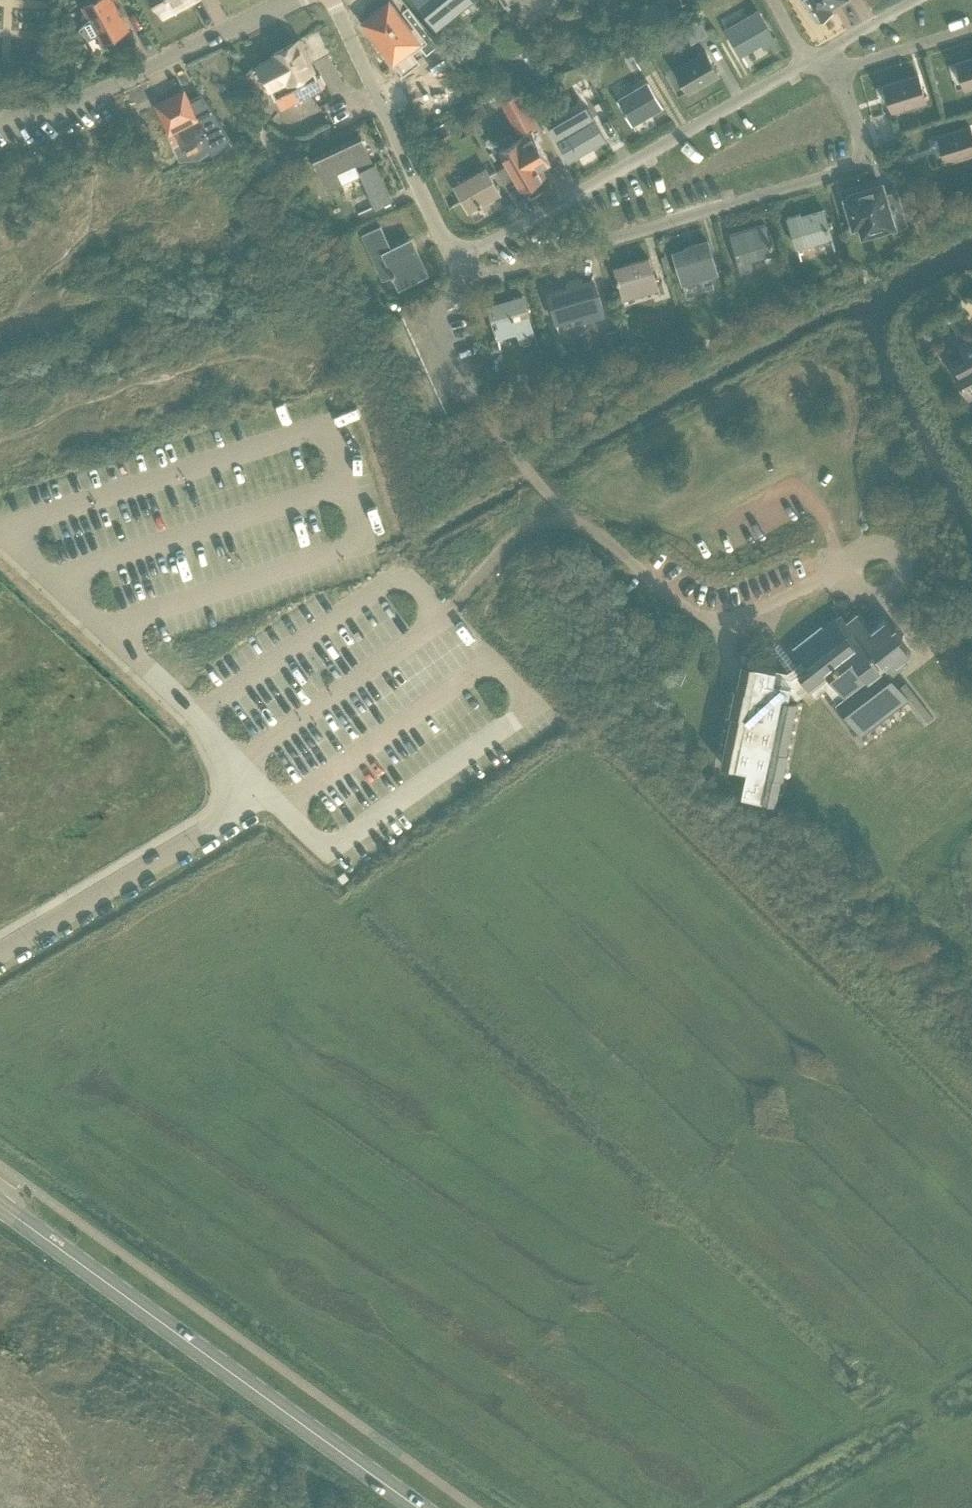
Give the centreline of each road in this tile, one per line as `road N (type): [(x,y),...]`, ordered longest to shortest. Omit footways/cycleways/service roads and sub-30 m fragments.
road 1 (residential): [(457,262),(465,280),(863,165),(860,131),(828,74)]
road 2 (secondary): [(418,1507),(0,1207)]
road 3 (residential): [(457,262),(816,56)]
road 4 (residential): [(0,118),(89,100),(291,0)]
road 5 (unclassified): [(0,952),(265,789)]
road 6 (residential): [(457,262),(335,0)]
road 7 (residential): [(828,74),(971,29)]

